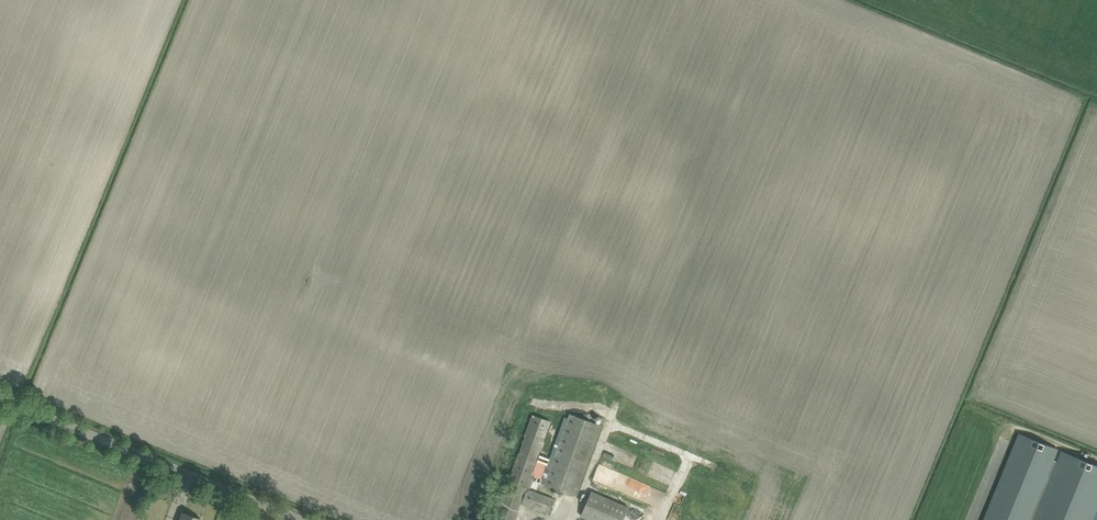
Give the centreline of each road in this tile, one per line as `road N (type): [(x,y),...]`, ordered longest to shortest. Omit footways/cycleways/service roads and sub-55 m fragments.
road 1 (unclassified): [(319,519),(0,389)]

